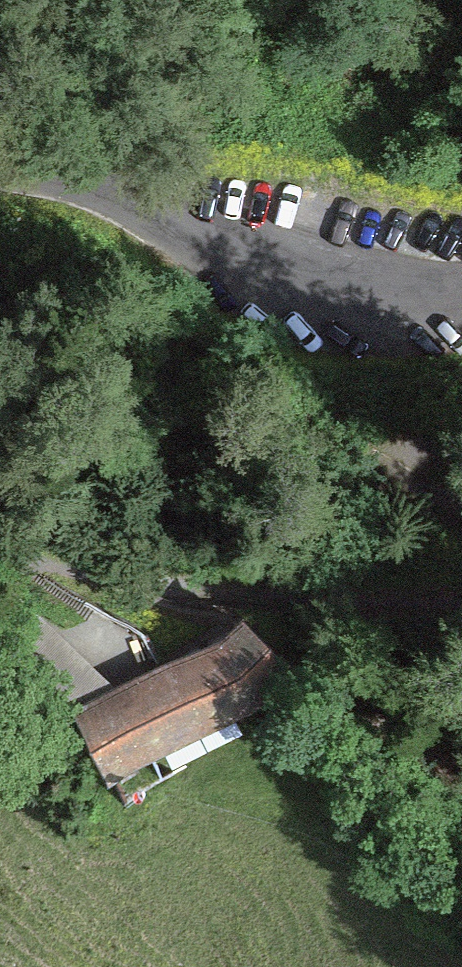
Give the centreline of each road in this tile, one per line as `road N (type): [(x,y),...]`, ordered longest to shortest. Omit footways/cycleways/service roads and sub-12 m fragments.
road 1 (unclassified): [(461,293),(301,270),(52,169),(0,156)]
road 2 (track): [(461,604),(143,588),(53,568)]
road 3 (track): [(461,416),(379,471),(461,505)]

